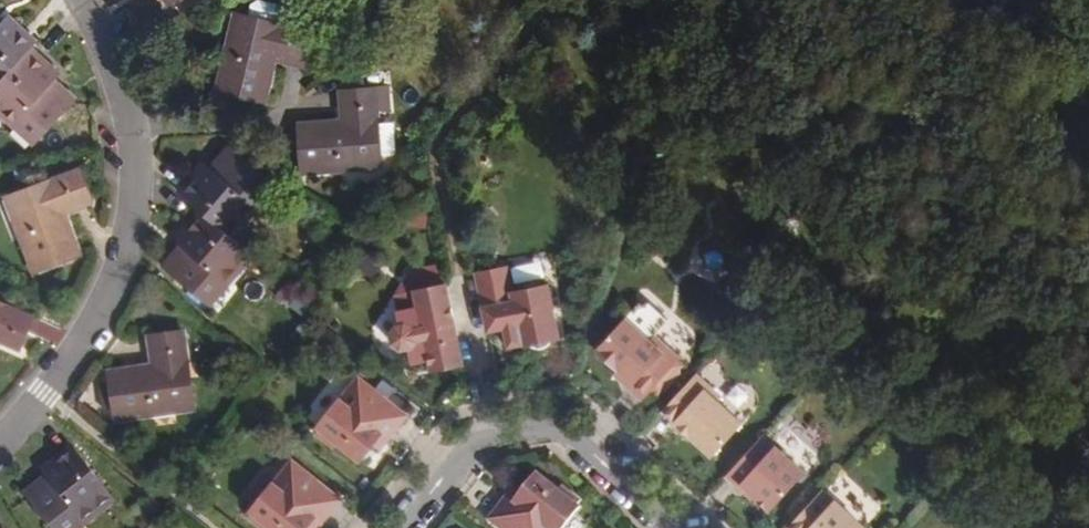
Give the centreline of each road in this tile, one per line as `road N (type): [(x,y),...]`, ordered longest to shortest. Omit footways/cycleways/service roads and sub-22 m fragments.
road 1 (residential): [(83,0),(111,54),(134,131),(134,218),(111,296),(74,359),(0,440)]
road 2 (residential): [(405,527),(467,448),(523,431),(597,462),(671,527)]

